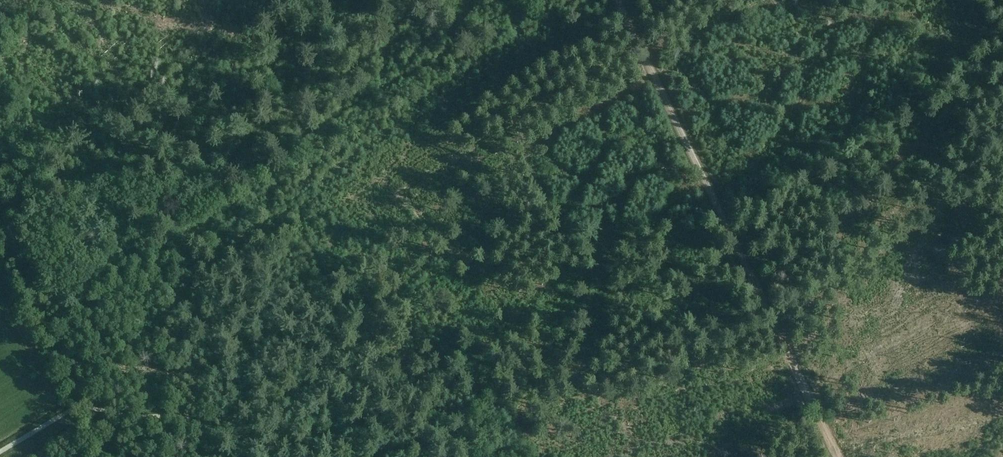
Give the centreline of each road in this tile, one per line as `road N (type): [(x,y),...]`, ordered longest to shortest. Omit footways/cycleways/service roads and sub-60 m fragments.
road 1 (track): [(838,456),(620,0)]
road 2 (track): [(0,223),(108,456)]

